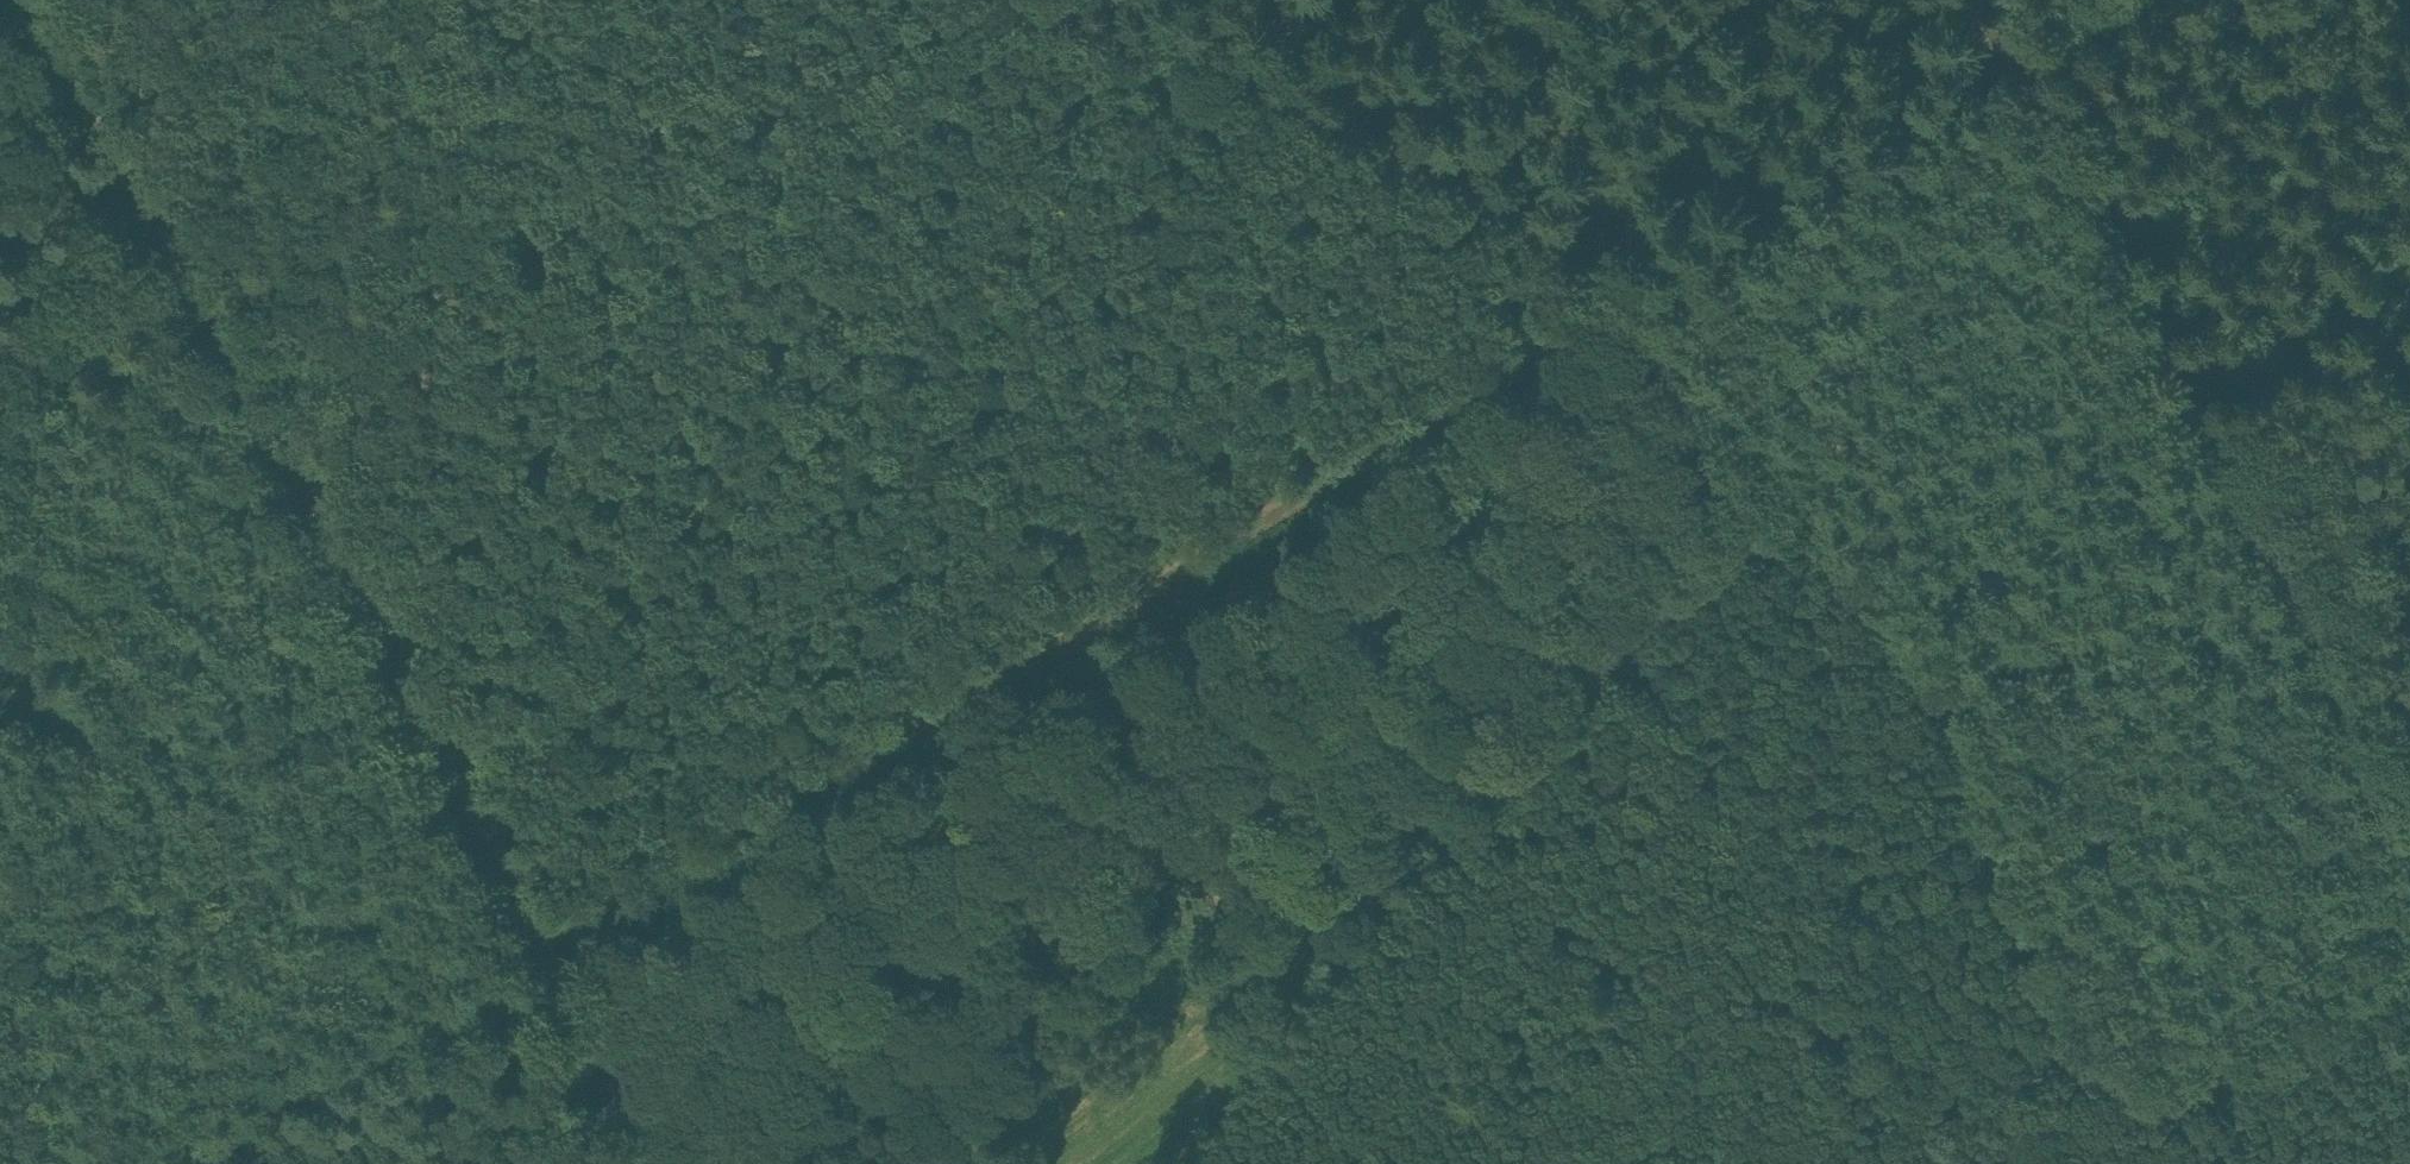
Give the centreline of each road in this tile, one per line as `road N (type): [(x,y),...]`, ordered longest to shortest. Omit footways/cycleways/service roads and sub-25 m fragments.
road 1 (track): [(549,945),(2015,71)]
road 2 (track): [(549,945),(40,0)]
road 3 (track): [(2015,71),(2409,875)]
road 4 (track): [(549,945),(188,1163)]
road 5 (track): [(668,1163),(549,945)]
road 6 (track): [(0,386),(192,282)]
road 7 (track): [(2015,71),(2134,0)]

